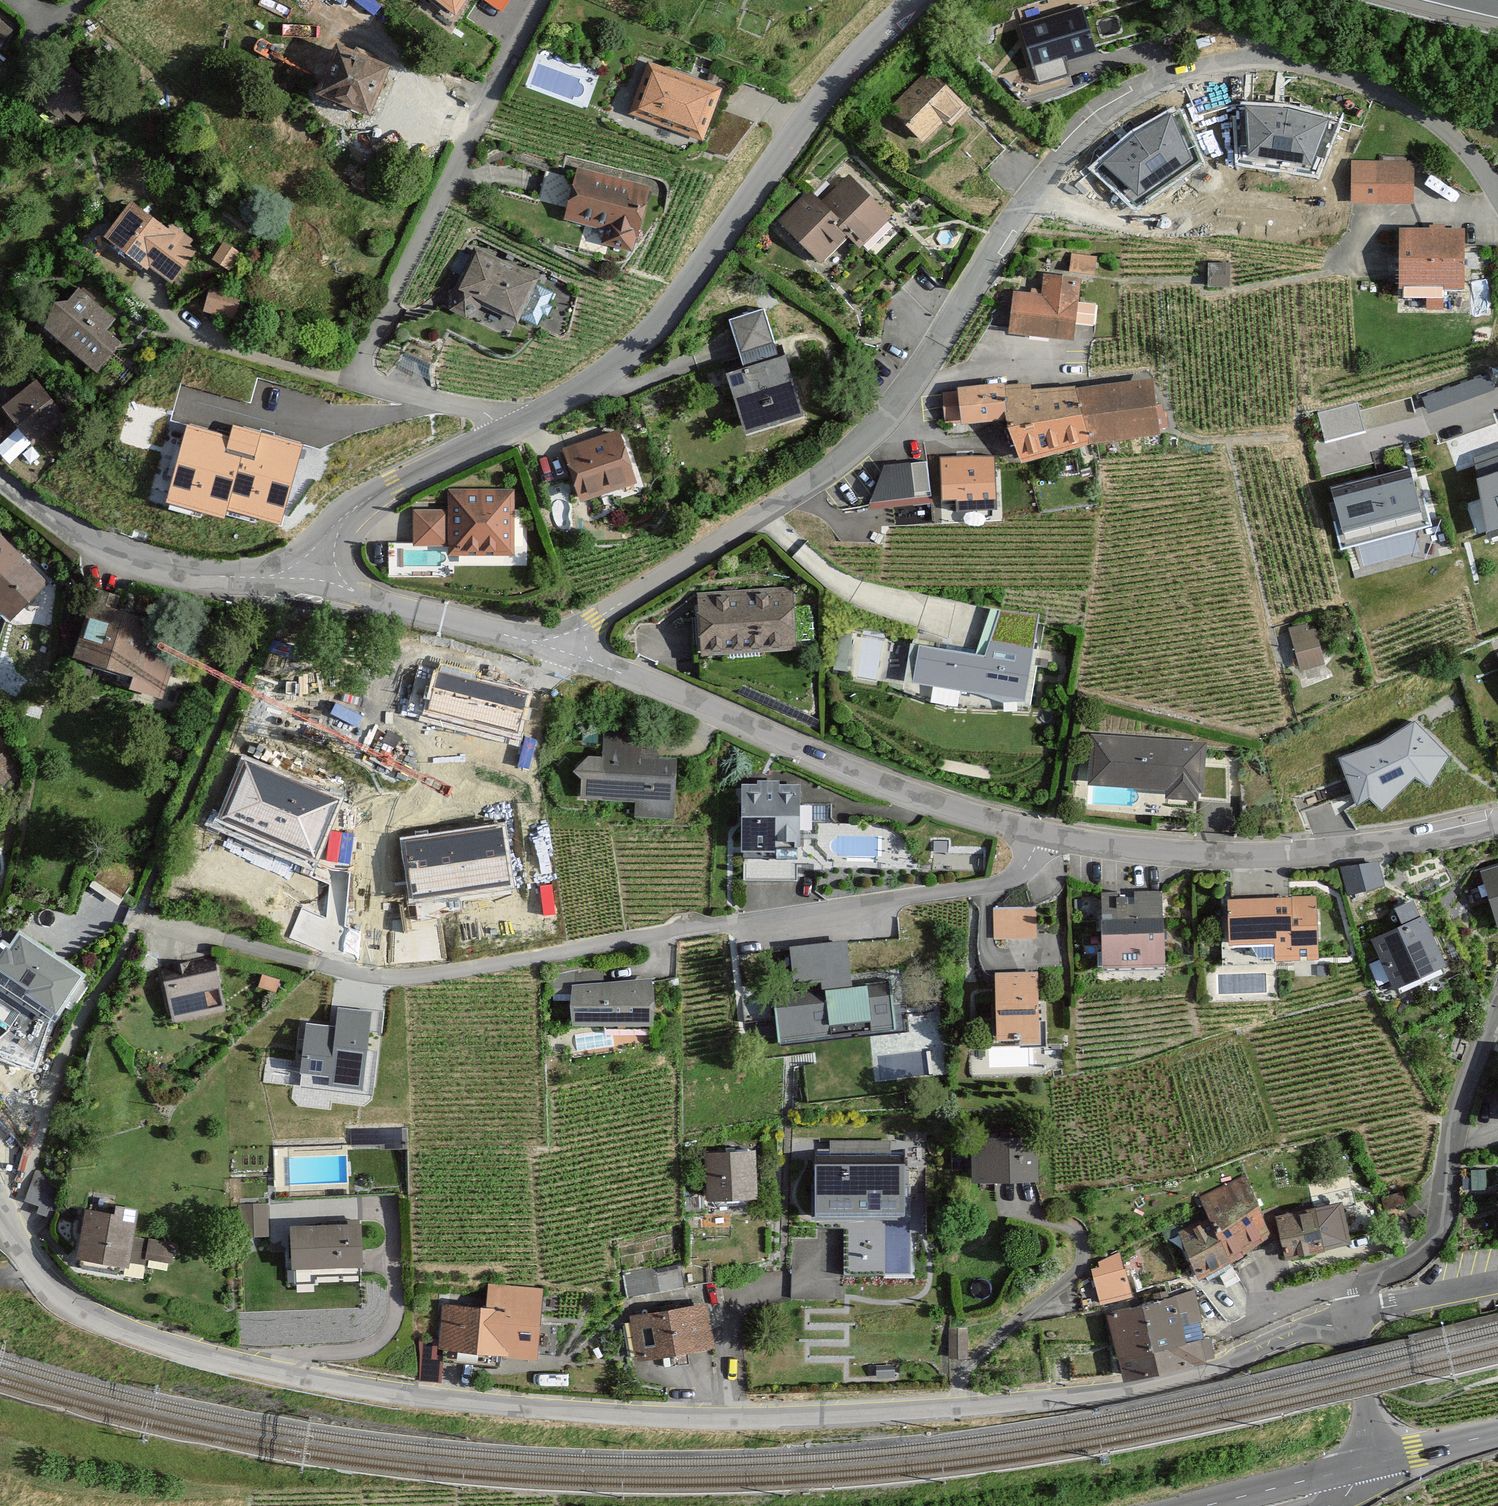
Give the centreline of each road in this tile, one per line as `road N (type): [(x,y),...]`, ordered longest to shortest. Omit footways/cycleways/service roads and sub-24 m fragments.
road 1 (residential): [(0,1189),(66,1301),(111,1327),(267,1374),(537,1411),(731,1422),(959,1414),(1122,1391),(1234,1362),(1339,1319)]
road 2 (residential): [(568,651),(597,620),(882,429),(905,406),(1005,231),(1062,154),(1102,110),(1172,74),(1260,56),(1383,91),(1429,116),(1497,194)]
road 3 (residential): [(568,651),(906,793),(1044,834),(1185,853),(1304,850),(1497,820)]
road 4 (unclassified): [(516,429),(624,357),(706,266),(810,108),(916,0)]
road 5 (residential): [(535,0),(359,379),(516,429)]
road 6 (residential): [(1497,1019),(1462,1106),(1435,1238),(1339,1319)]
road 7 (unclassified): [(0,479),(116,555),(310,586)]
road 8 (unclassified): [(310,586),(339,523),(355,509),(516,429)]
road 9 (residential): [(310,586),(568,651)]
road 10 (tertiary): [(1206,1505),(1380,1462)]
road 11 (residential): [(1339,1319),(1497,1284)]
road 12 (unclassified): [(1339,1319),(1380,1462)]
road 13 (tertiary): [(1497,1435),(1380,1462)]

